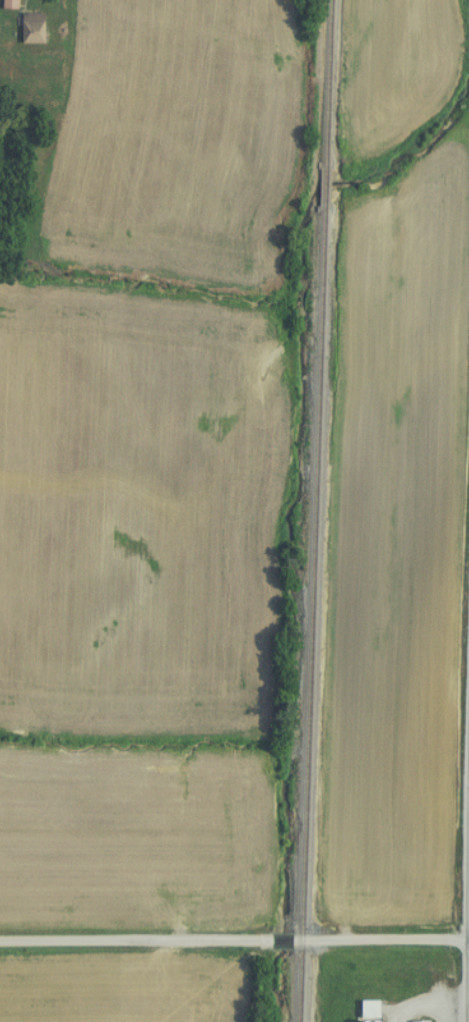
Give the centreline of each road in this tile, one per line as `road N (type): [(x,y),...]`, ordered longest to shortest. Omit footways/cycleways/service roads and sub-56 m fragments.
road 1 (residential): [(0,940),(468,938)]

